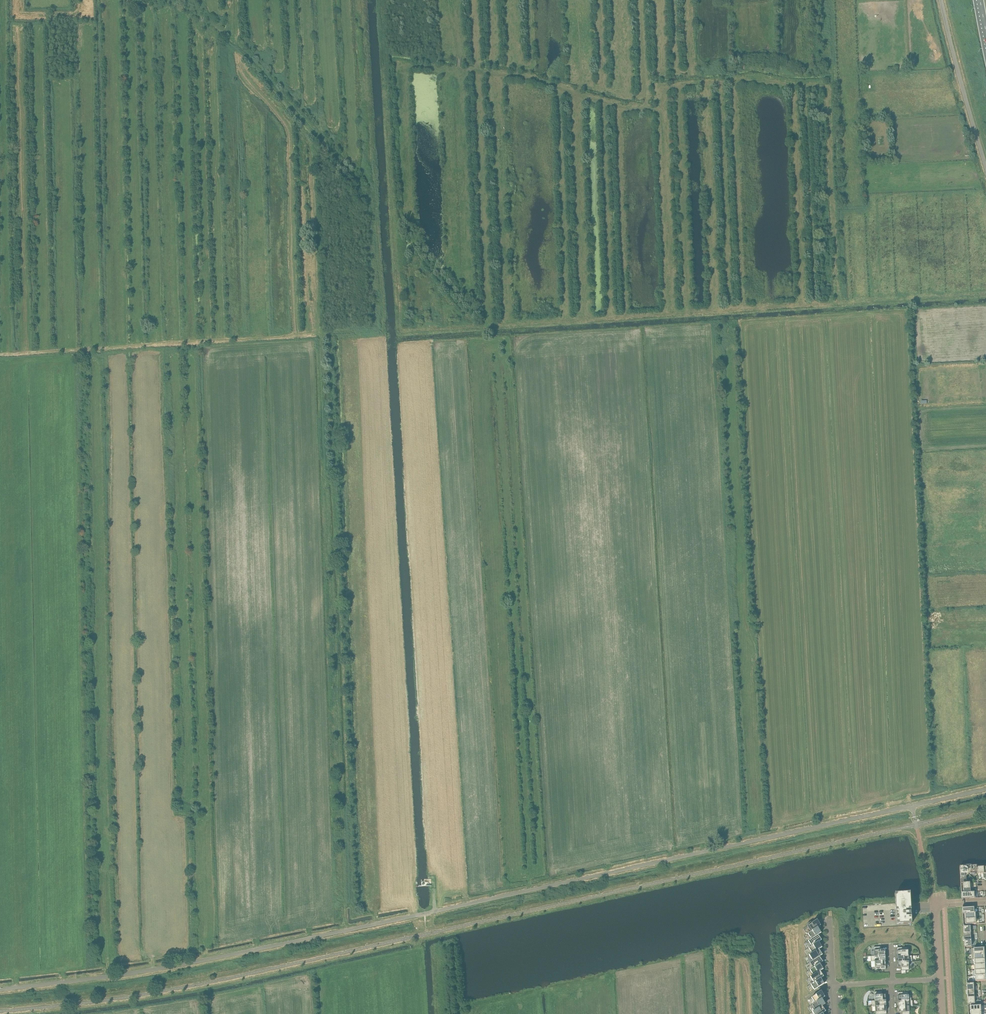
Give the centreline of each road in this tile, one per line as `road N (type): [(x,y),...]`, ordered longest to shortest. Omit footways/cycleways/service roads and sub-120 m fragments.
road 1 (unclassified): [(0,988),(189,963),(912,806)]
road 2 (track): [(985,290),(487,326)]
road 3 (unclassified): [(985,165),(941,0)]

